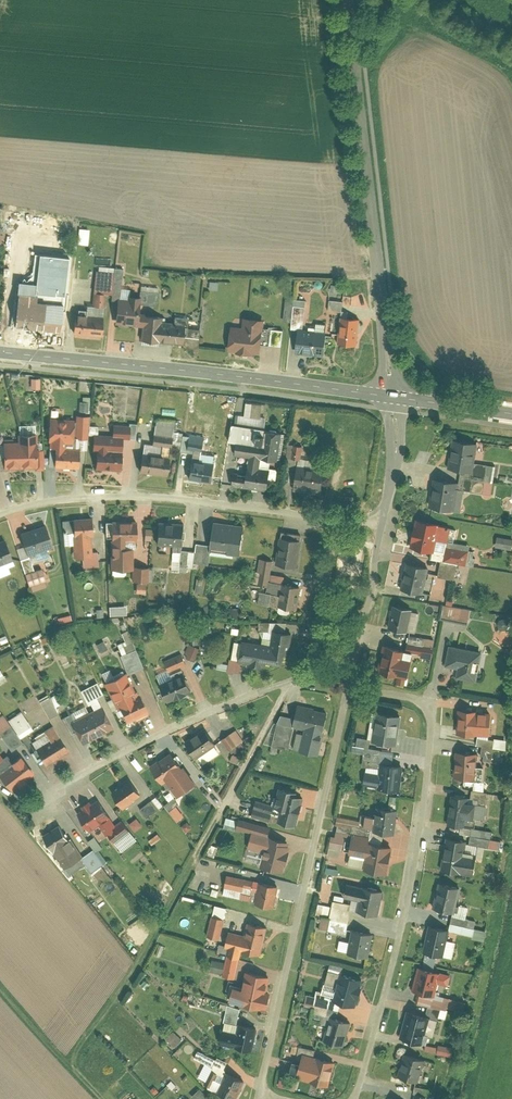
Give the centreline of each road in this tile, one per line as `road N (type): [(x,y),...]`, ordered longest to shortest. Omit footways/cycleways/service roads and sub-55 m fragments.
road 1 (residential): [(348,683),(421,697),(432,712),(407,897),(353,1098)]
road 2 (track): [(291,681),(72,1067)]
road 3 (residential): [(261,1095),(348,683)]
road 4 (unclassified): [(393,398),(350,0)]
road 5 (tertiary): [(393,398),(0,353)]
road 6 (residential): [(0,514),(128,494),(339,519)]
road 7 (residential): [(41,799),(220,707),(314,672)]
road 8 (residential): [(339,519),(314,672)]
road 9 (track): [(0,985),(102,1098)]
road 10 (residential): [(355,655),(386,525)]
road 11 (residential): [(386,525),(393,398)]
road 12 (tertiary): [(511,414),(393,398)]

